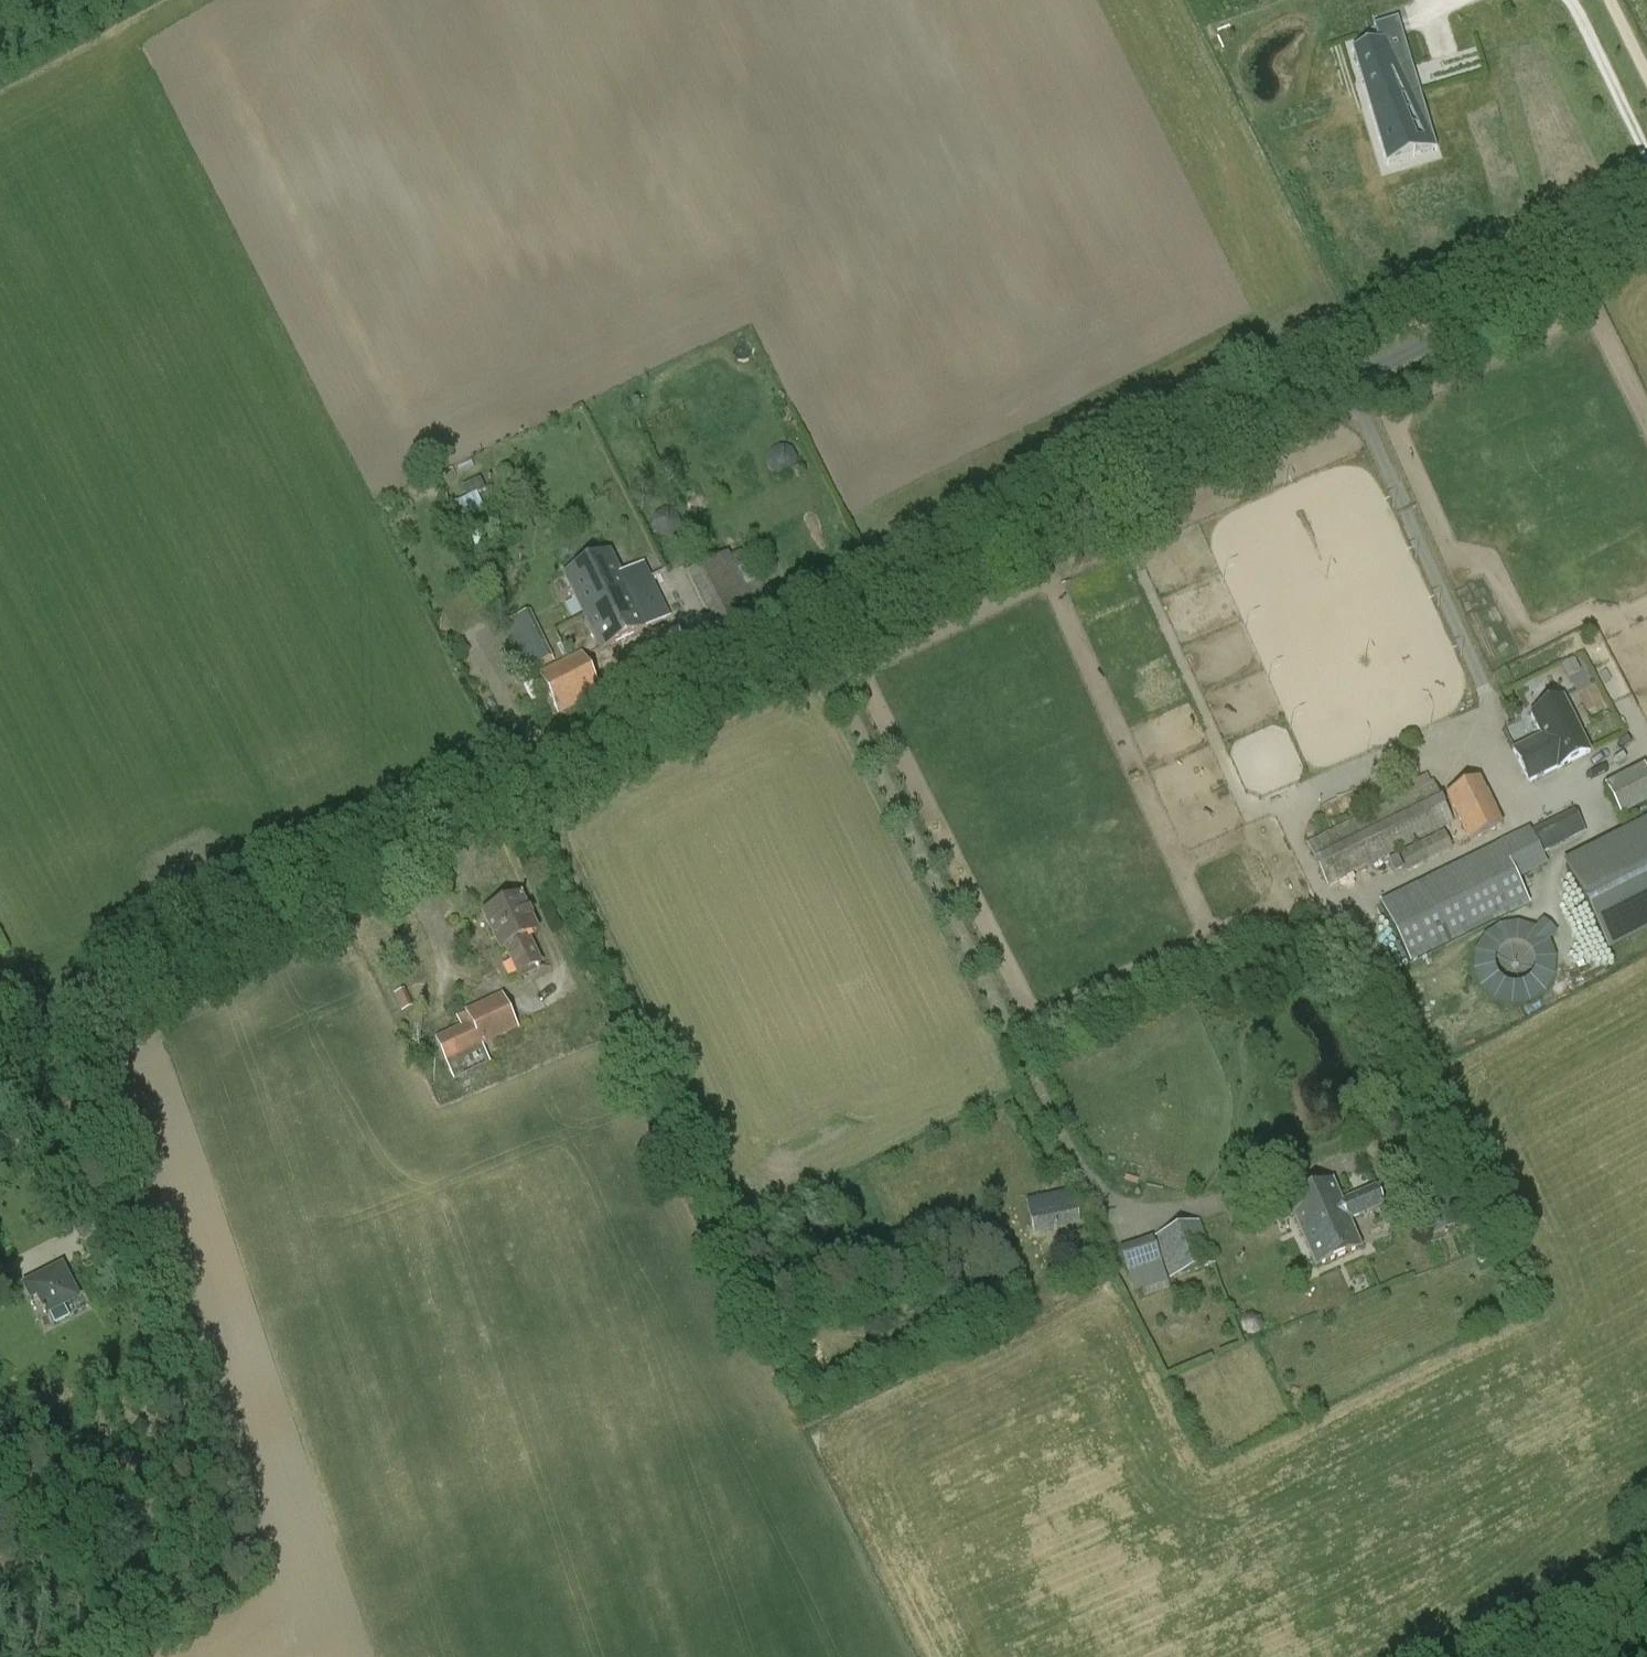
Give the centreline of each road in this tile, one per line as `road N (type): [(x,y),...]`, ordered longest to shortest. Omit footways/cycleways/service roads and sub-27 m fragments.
road 1 (unclassified): [(0,1048),(1646,232)]

